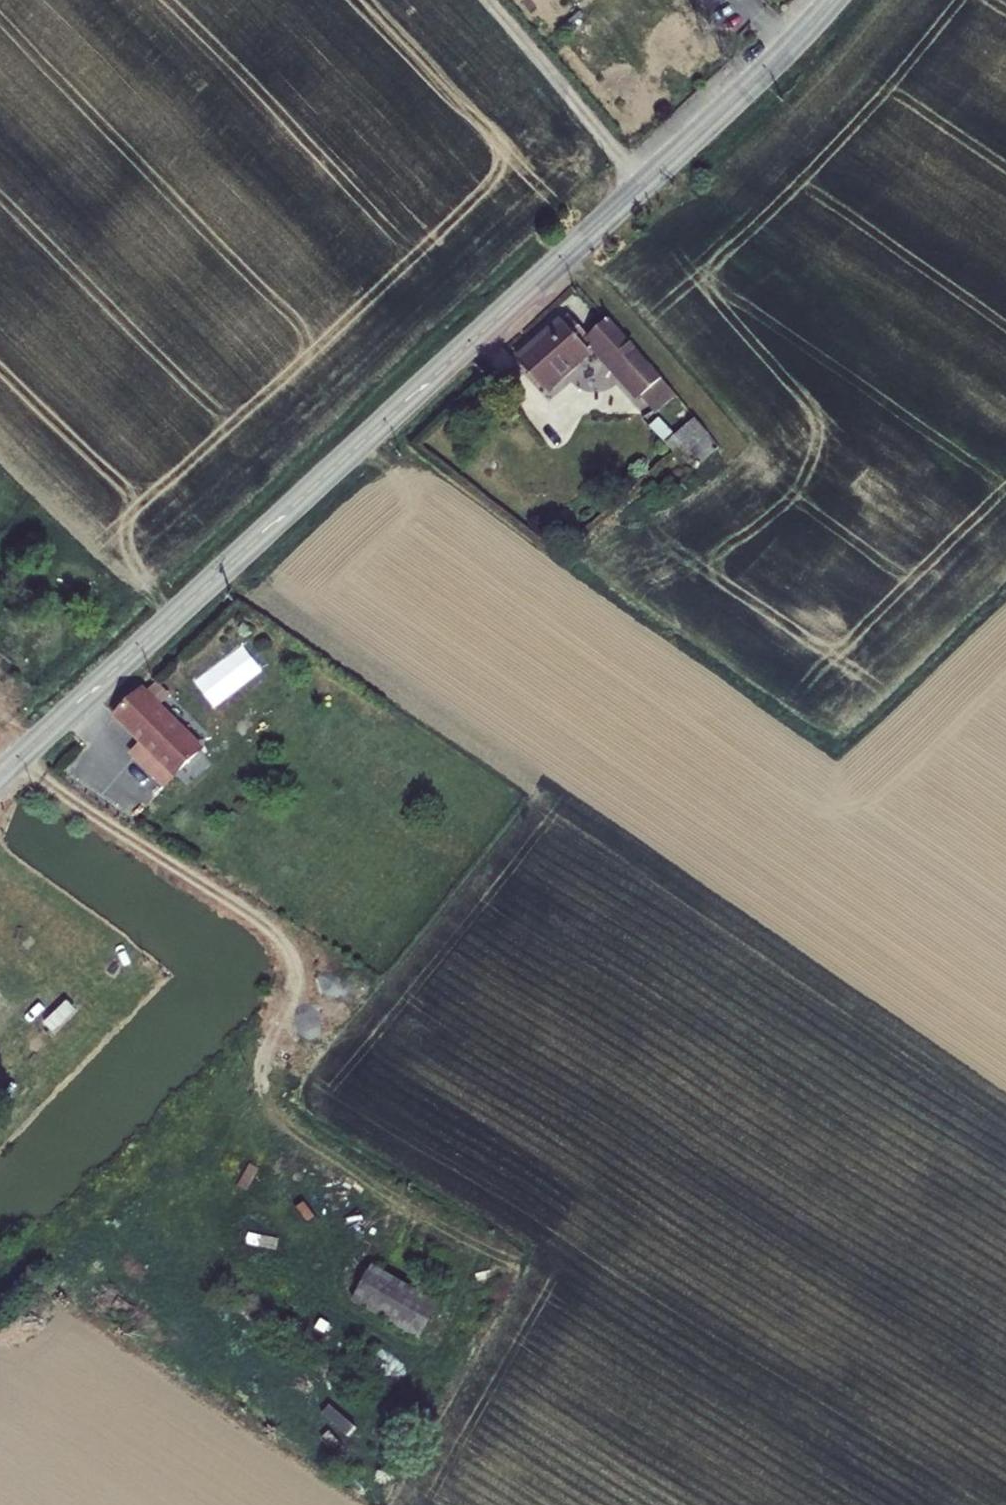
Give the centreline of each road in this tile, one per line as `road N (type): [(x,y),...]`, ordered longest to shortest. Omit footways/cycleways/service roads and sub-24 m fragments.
road 1 (tertiary): [(0,773),(683,153),(834,0)]

